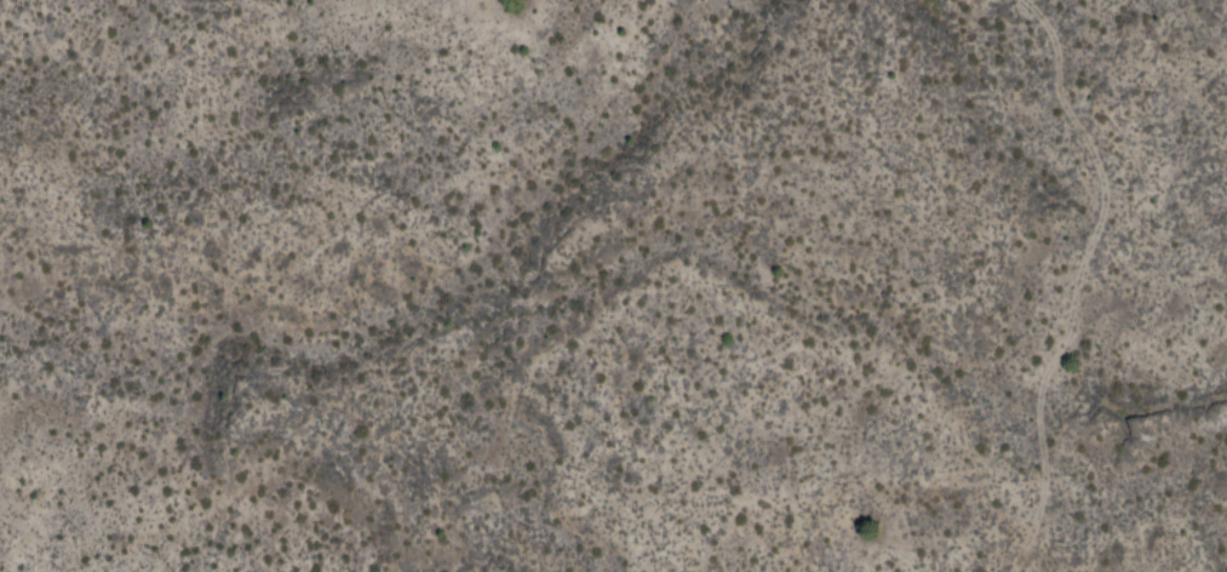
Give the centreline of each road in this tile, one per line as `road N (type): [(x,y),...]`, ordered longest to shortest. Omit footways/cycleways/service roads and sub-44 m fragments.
road 1 (track): [(1028,0),(1057,36),(1065,103),(1096,164),(1103,199),(1038,381),(1047,501),(1016,571)]

